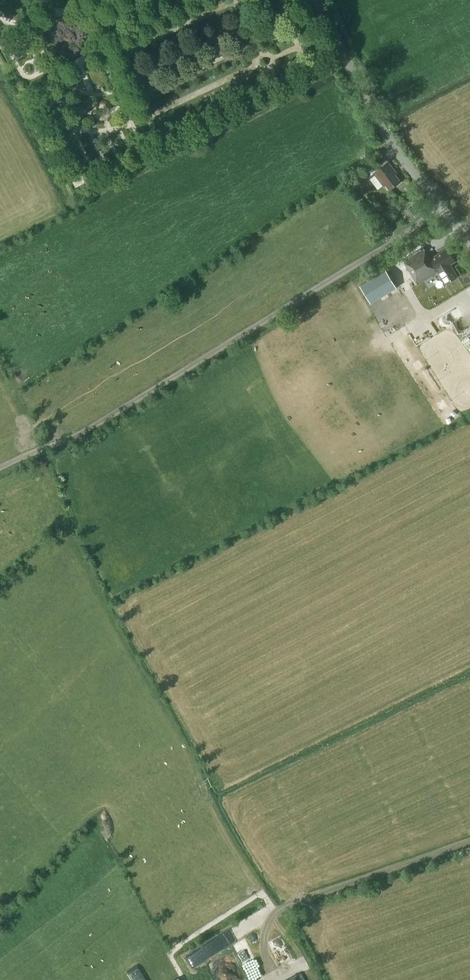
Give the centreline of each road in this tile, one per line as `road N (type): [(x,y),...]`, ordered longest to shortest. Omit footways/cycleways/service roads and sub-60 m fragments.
road 1 (unclassified): [(469,241),(389,140),(318,0)]
road 2 (track): [(259,937),(290,906),(469,841)]

